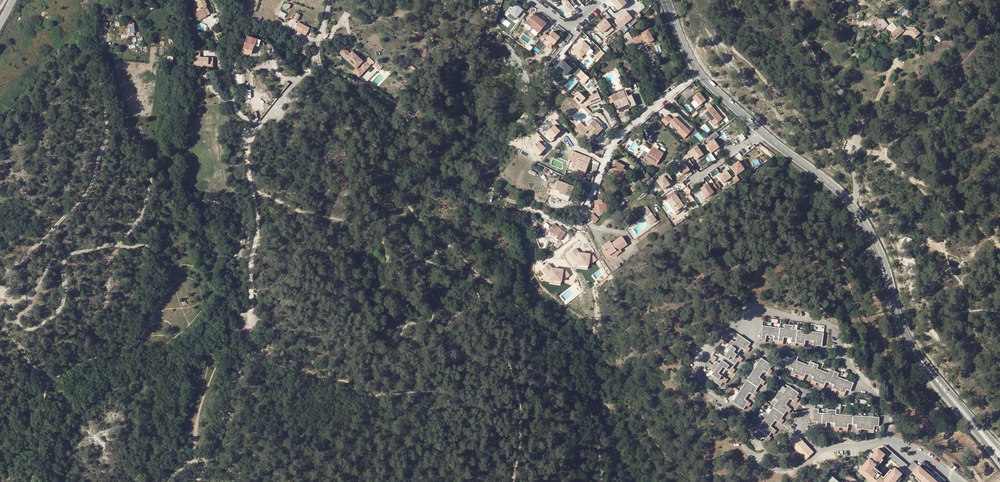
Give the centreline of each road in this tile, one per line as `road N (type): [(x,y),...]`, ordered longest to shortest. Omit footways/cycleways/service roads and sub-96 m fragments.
road 1 (track): [(30,481),(48,386),(81,361),(122,355),(131,382),(152,395),(148,463),(155,481)]
road 2 (residential): [(887,440),(838,447),(792,469),(759,461),(700,377),(724,332),(749,322)]
road 3 (track): [(193,481),(250,347),(257,228),(249,197)]
road 4 (track): [(433,228),(475,273),(478,295),(522,371),(513,481)]
road 5 (track): [(0,277),(93,181),(106,134),(100,52),(112,41)]
road 6 (track): [(475,273),(556,342),(584,379),(600,481)]
road 7 (residential): [(796,0),(789,12),(799,36),(858,124),(850,202)]
road 8 (residential): [(749,322),(768,309),(828,324),(882,406),(887,440)]
road 9 (track): [(309,72),(343,84),(377,121),(402,192),(433,228)]
road 10 (residential): [(578,230),(612,142),(698,70)]
road 11 (primary): [(850,202),(881,255),(920,359)]
road 12 (residential): [(261,125),(309,72),(326,0)]
road 13 (primary): [(920,359),(999,462)]

